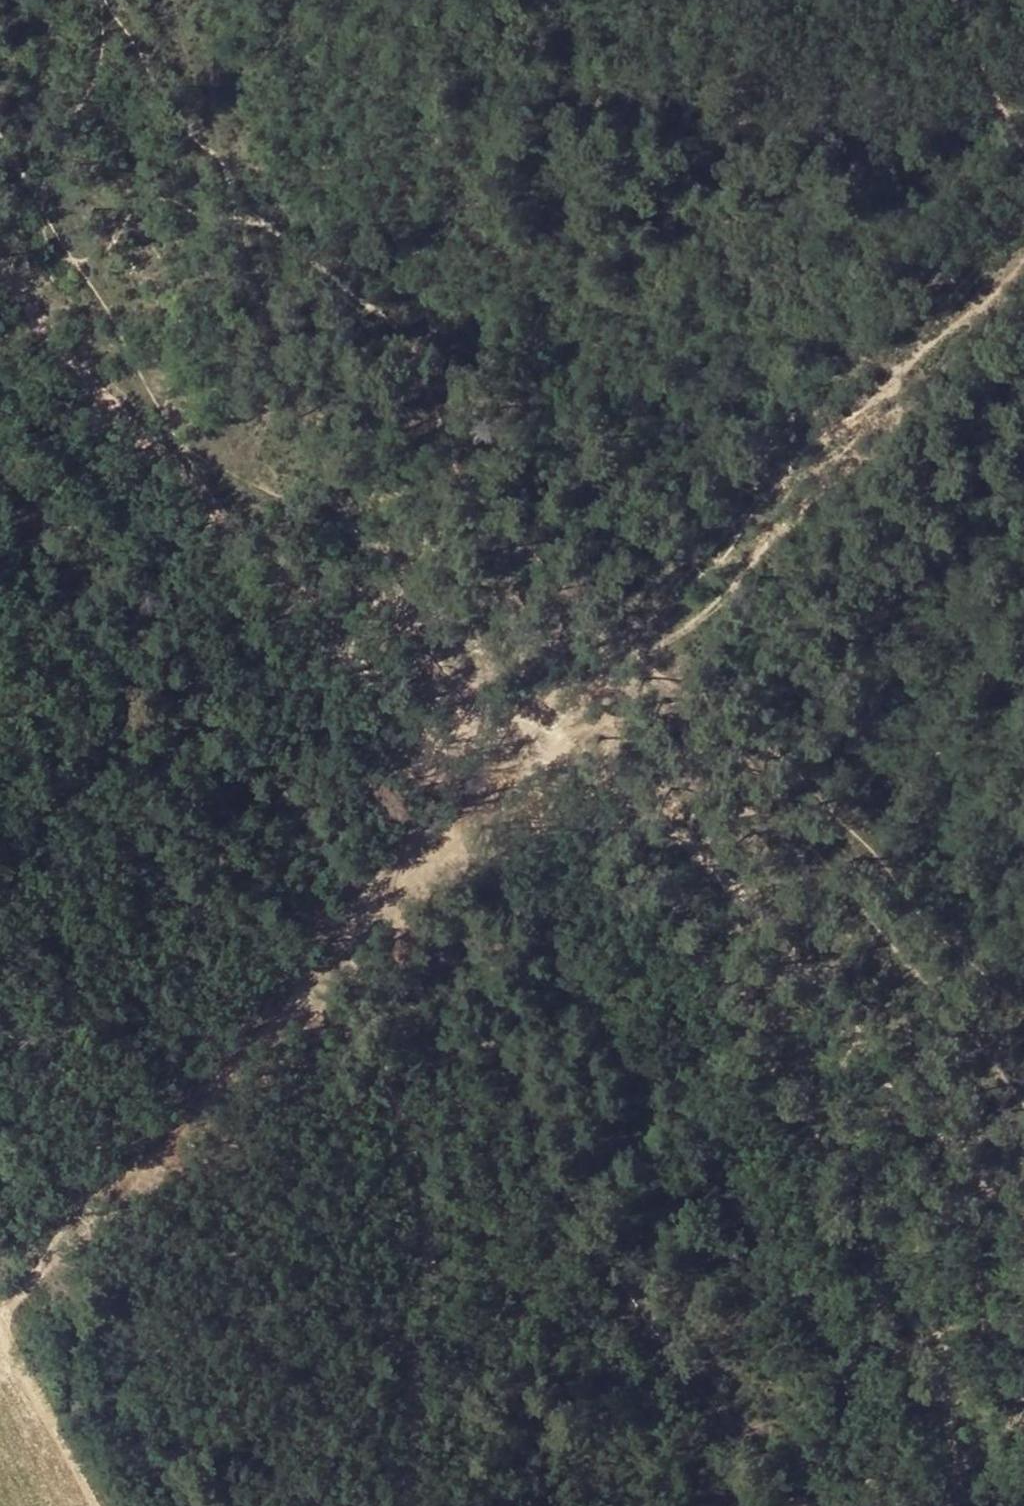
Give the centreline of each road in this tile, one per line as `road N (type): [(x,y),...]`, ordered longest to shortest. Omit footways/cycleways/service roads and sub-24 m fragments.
road 1 (track): [(1023,1213),(1013,1191),(684,821),(554,745),(342,647),(0,268)]

